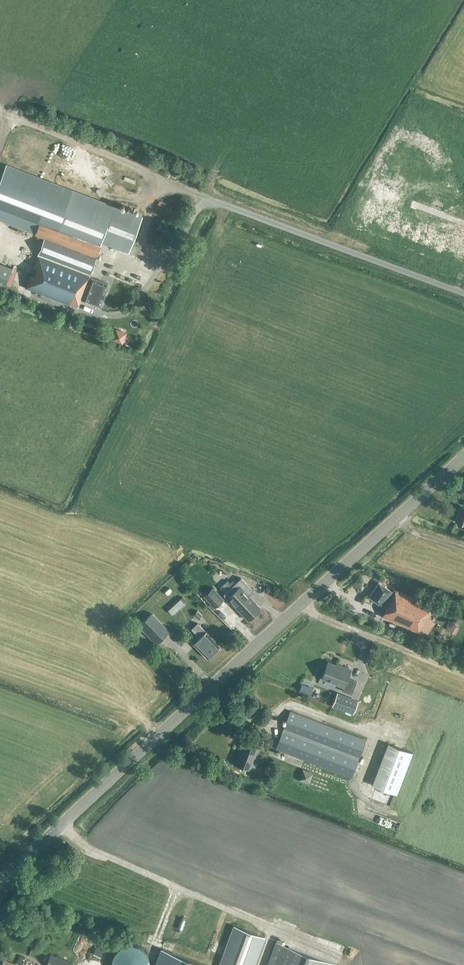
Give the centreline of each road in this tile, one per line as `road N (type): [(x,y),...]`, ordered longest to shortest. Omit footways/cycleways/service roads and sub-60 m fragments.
road 1 (tertiary): [(0,884),(463,460)]

